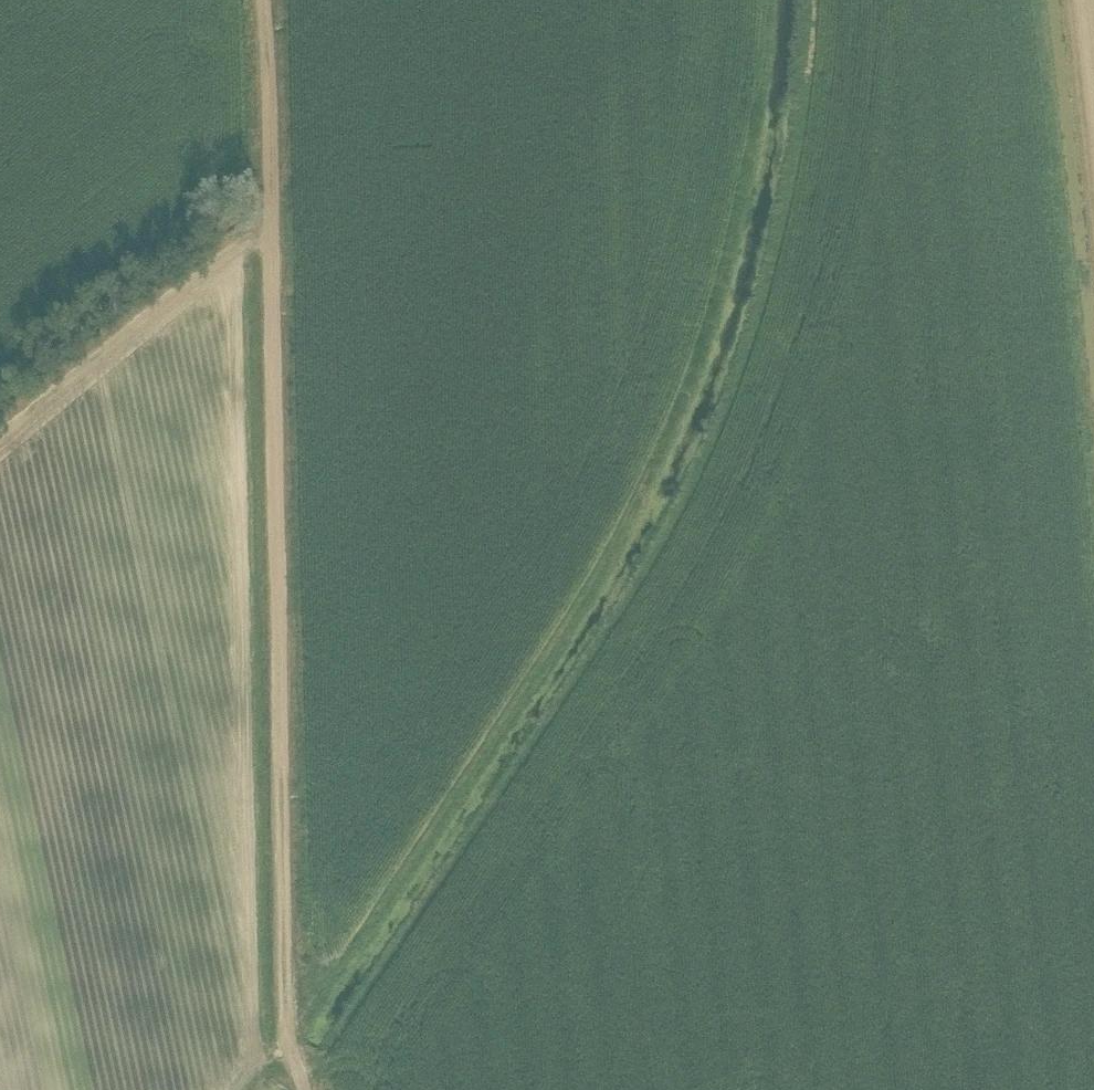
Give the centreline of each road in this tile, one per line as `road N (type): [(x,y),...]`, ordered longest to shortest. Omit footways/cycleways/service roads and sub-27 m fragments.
road 1 (track): [(263,0),(285,967),(294,1049),(308,1089)]

